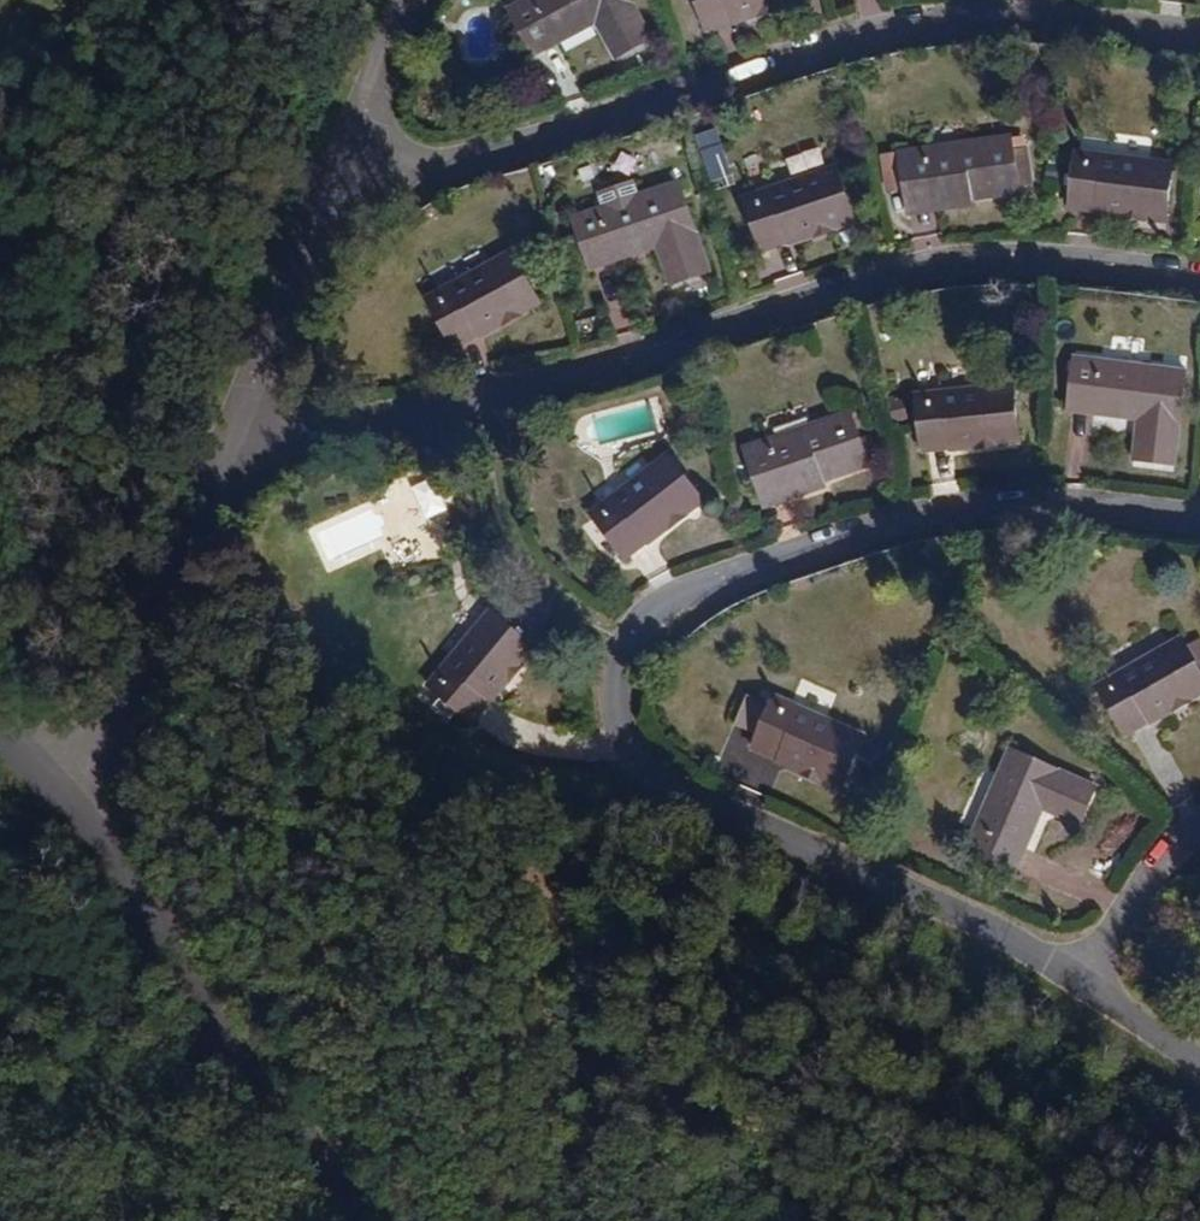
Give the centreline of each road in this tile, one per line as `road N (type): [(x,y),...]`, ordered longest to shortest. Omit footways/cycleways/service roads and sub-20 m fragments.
road 1 (residential): [(1081,981),(667,780),(626,712),(636,653),(684,594),(937,510),(1055,497),(1199,514)]
road 2 (residential): [(211,487),(878,288),(1034,262),(1199,273)]
road 3 (residential): [(301,256),(764,85),(925,38),(1030,28),(1199,44)]
road 4 (unclassified): [(85,821),(377,1205),(406,1220)]
road 5 (residential): [(85,821),(211,487)]
road 6 (residential): [(301,256),(381,52),(414,0)]
road 7 (residential): [(211,487),(301,256)]
road 8 (residential): [(1081,981),(1163,853),(1199,830)]
road 9 (residential): [(1199,1054),(1081,981)]

